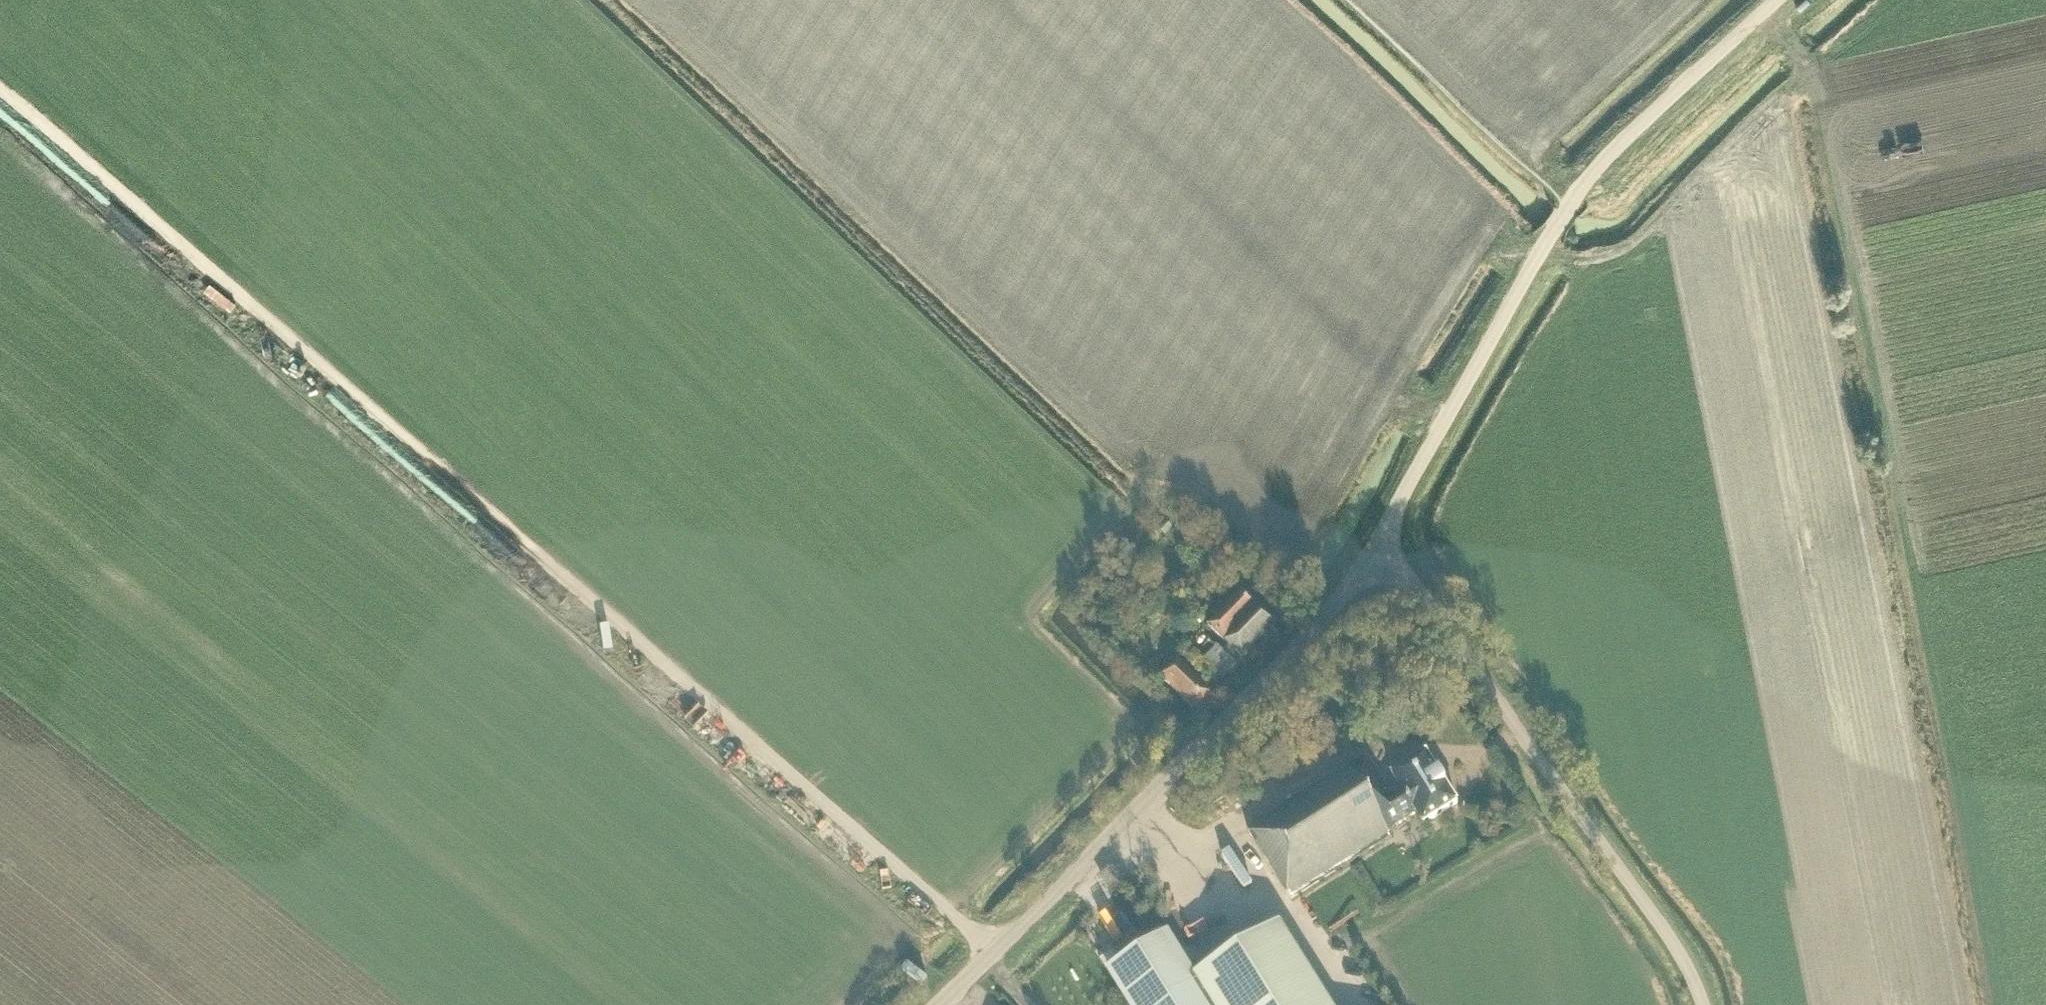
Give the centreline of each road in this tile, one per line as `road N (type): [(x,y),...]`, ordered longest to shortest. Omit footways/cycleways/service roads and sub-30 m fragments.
road 1 (unclassified): [(1377,545),(1565,209),(1597,166),(1778,0)]
road 2 (unclassified): [(953,1004),(1308,637),(1377,545)]
road 3 (unclassified): [(1703,1004),(1668,937),(1377,545)]

